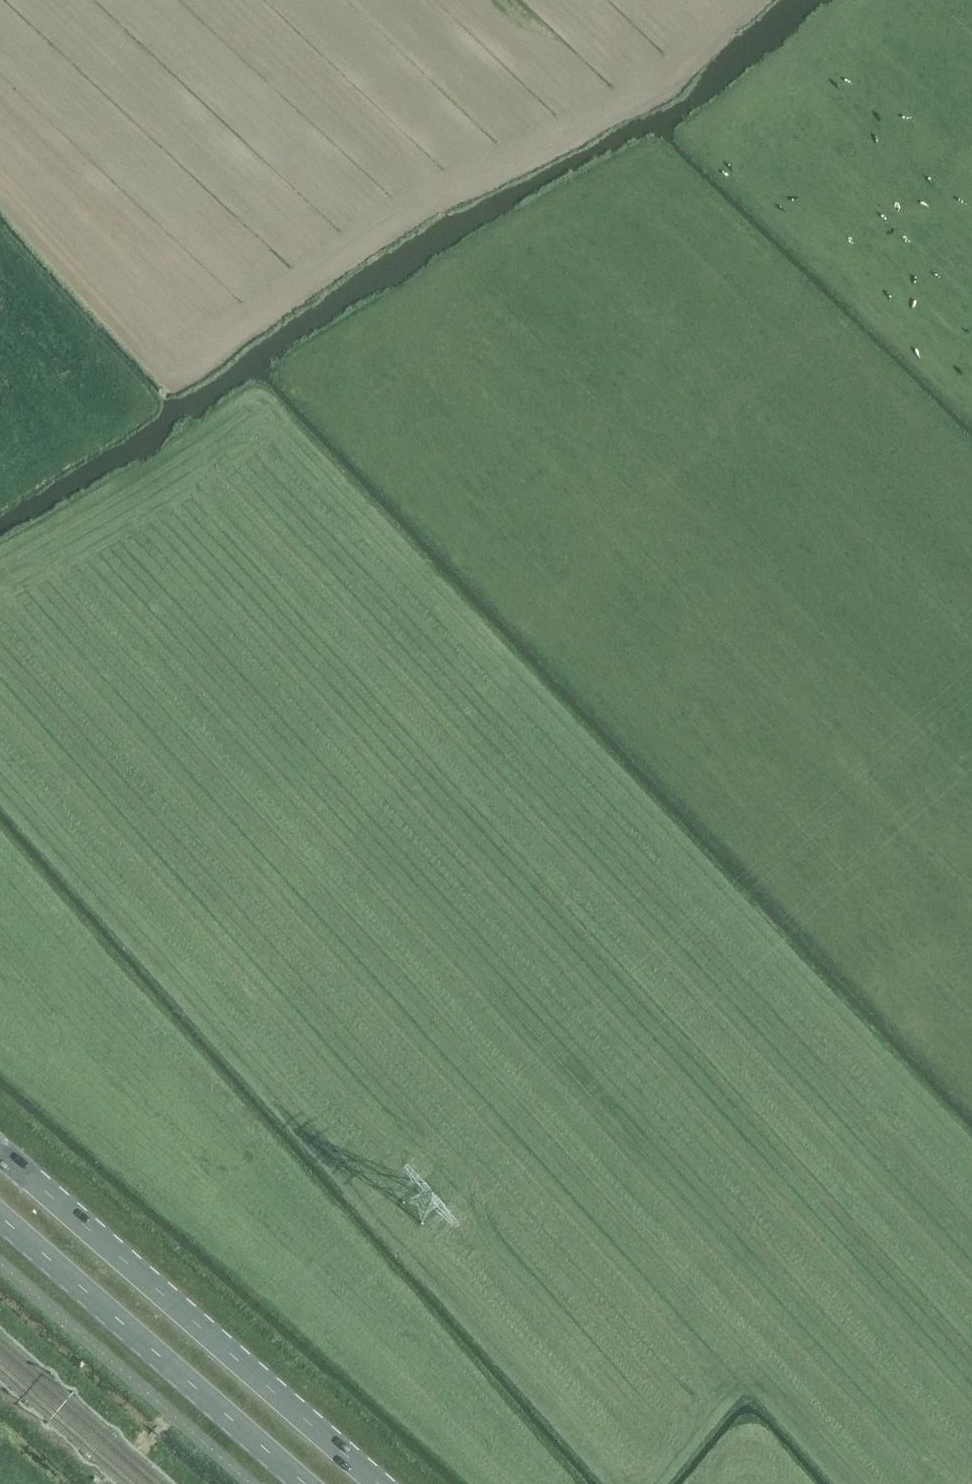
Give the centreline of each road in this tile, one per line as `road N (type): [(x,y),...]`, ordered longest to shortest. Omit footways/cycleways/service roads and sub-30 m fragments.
road 1 (primary): [(380,1483),(0,1151)]
road 2 (primary): [(0,1218),(303,1483)]

